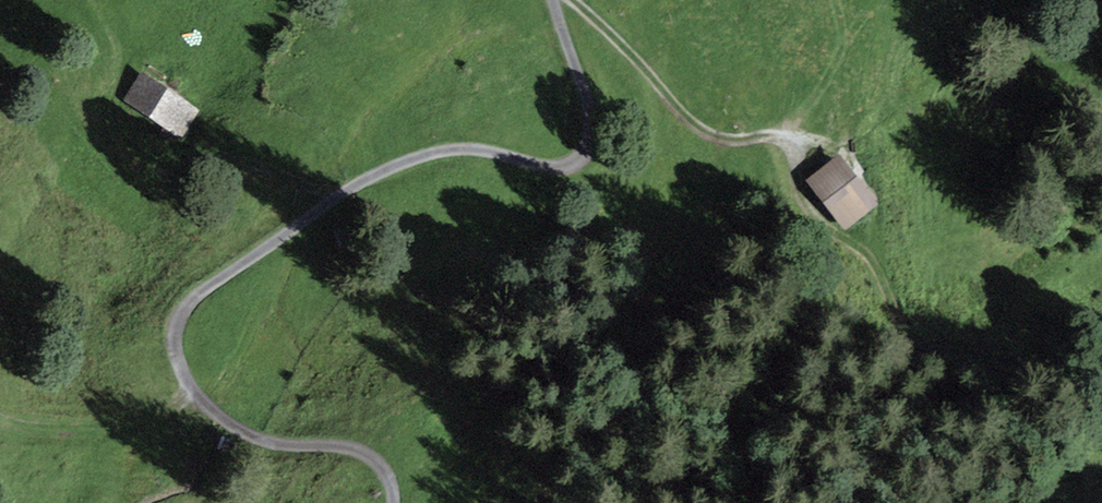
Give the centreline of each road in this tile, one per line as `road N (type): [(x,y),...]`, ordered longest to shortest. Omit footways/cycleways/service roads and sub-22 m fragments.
road 1 (track): [(551,0),(589,109),(588,144),(573,164),(545,169),(472,149),(399,163),(342,193),(192,298),(173,329),(185,384),(218,422),(267,445),(359,452),(385,473),(391,502)]
road 2 (track): [(905,352),(865,263),(794,210),(782,143),(705,135),(569,0)]
road 3 (track): [(109,129),(155,181),(222,173),(342,193)]

